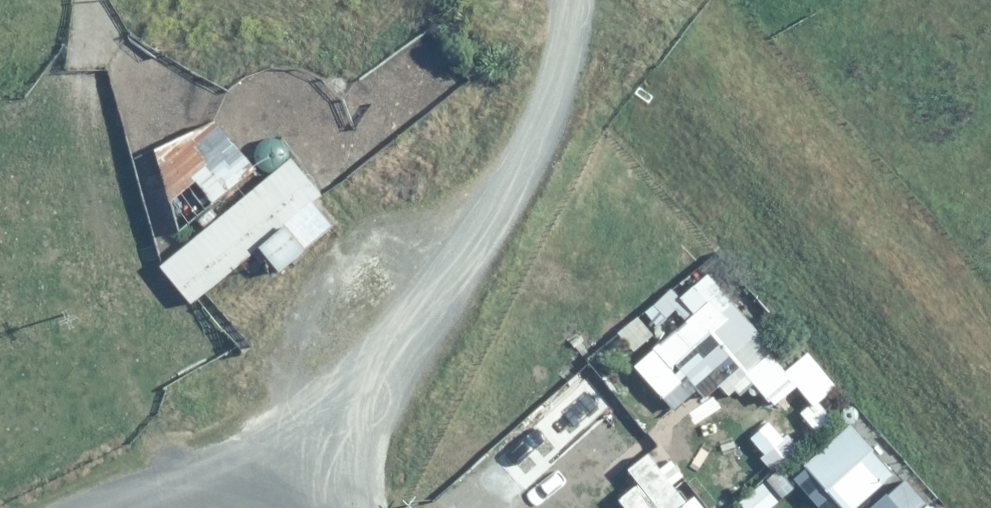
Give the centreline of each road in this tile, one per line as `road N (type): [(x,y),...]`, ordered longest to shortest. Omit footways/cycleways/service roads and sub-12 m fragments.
road 1 (residential): [(297,501),(539,140),(568,0)]
road 2 (residential): [(83,507),(164,484),(229,481),(297,501)]

